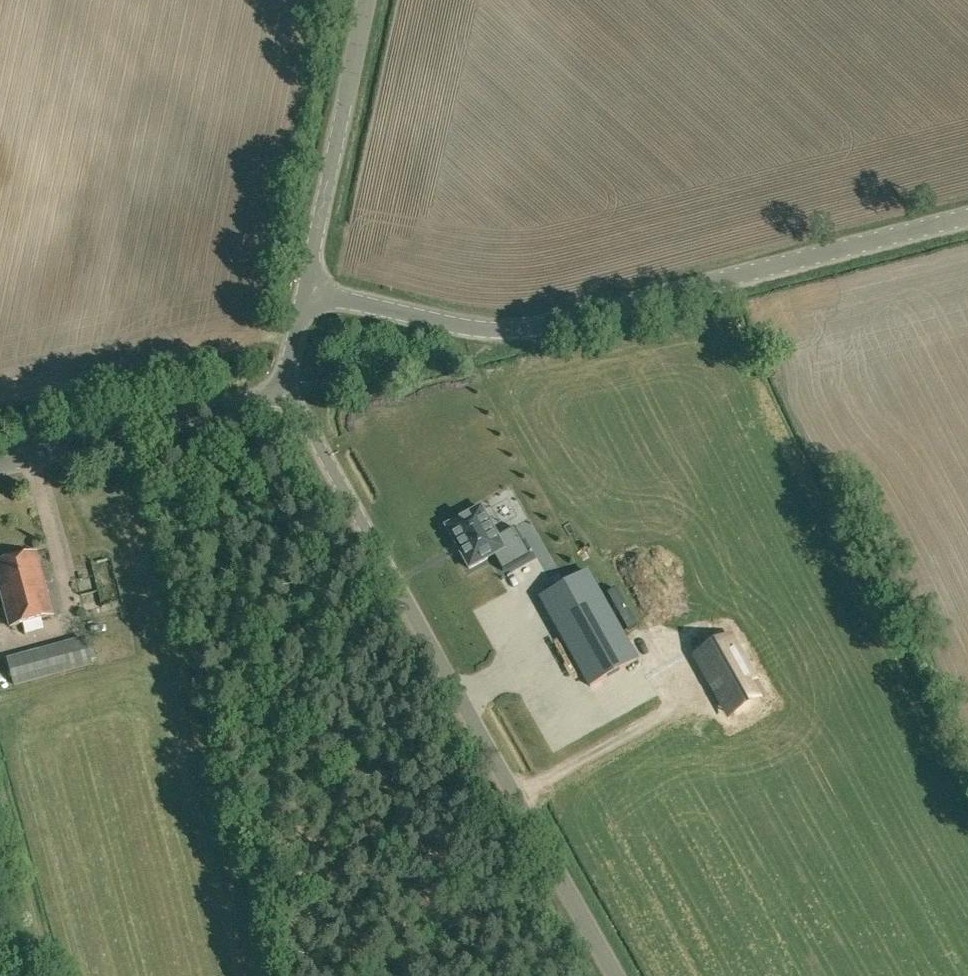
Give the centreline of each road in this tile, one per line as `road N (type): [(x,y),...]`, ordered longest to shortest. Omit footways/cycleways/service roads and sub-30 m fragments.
road 1 (tertiary): [(308,292),(463,327),(531,331),(967,218)]
road 2 (unclassified): [(617,975),(292,392)]
road 3 (tertiary): [(0,466),(292,392)]
road 4 (unclassified): [(308,292),(369,0)]

